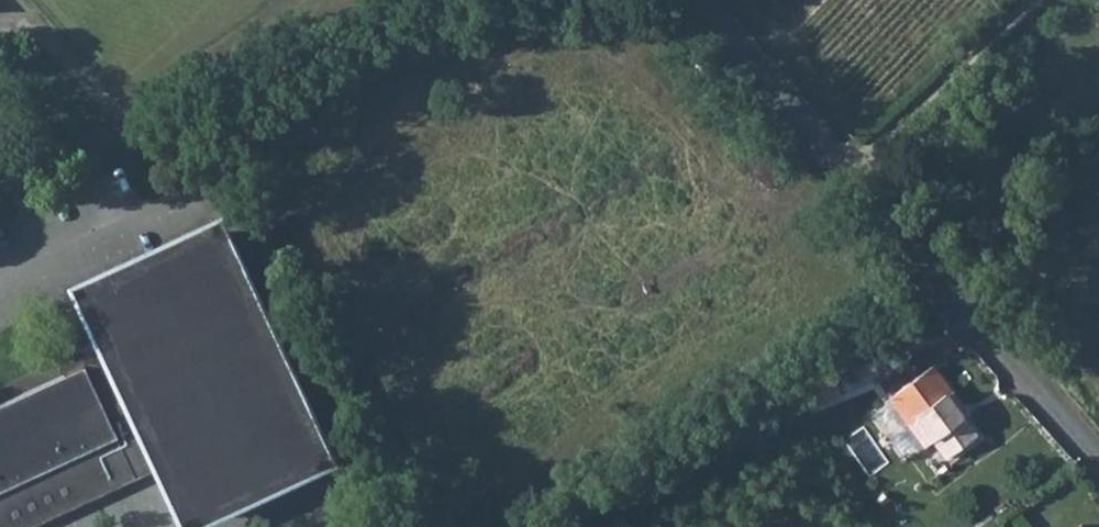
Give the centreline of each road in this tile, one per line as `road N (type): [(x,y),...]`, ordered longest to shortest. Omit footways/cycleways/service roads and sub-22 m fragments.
road 1 (residential): [(1098,460),(1042,394),(946,307),(694,0)]

